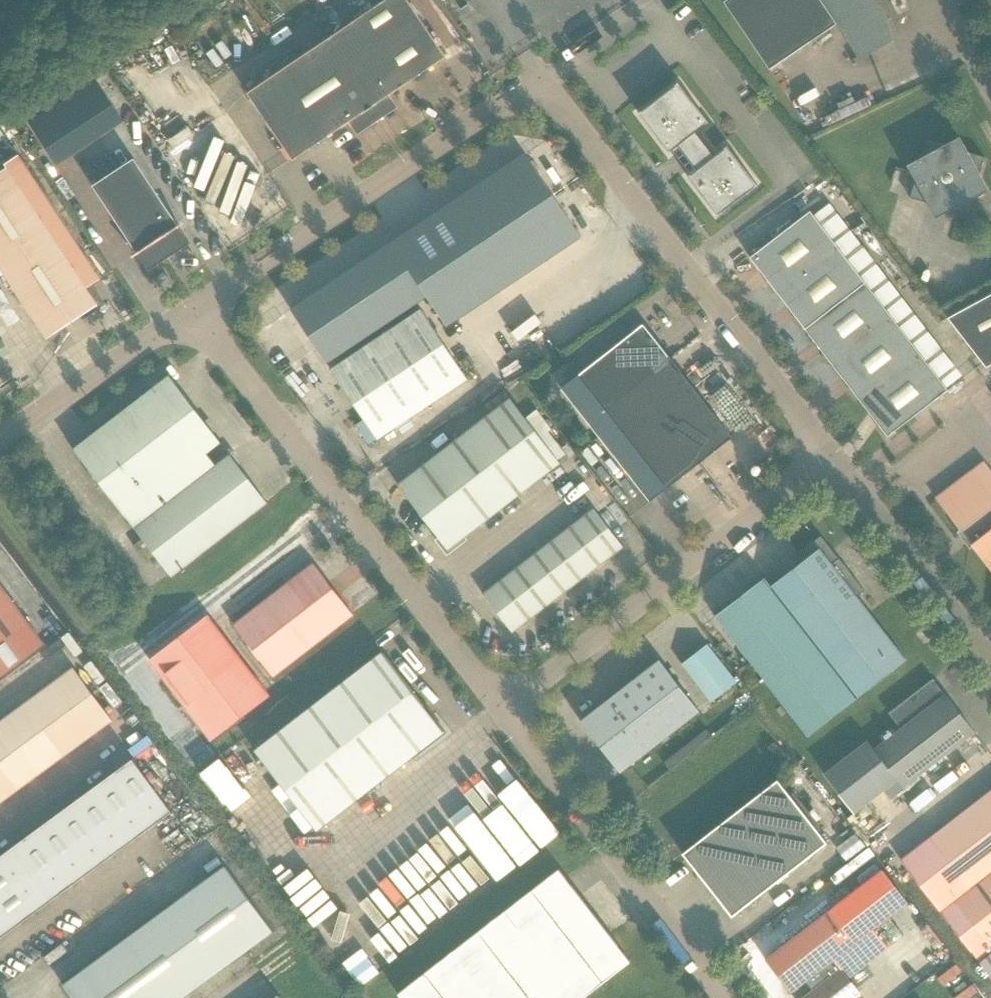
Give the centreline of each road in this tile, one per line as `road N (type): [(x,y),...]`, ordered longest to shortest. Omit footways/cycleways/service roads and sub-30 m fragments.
road 1 (unclassified): [(832,451),(558,95),(538,85),(519,90),(200,311)]
road 2 (unclassified): [(507,711),(200,311)]
road 3 (unclassified): [(507,711),(832,451)]
road 4 (unclassified): [(727,997),(507,711)]
road 5 (unclassified): [(990,659),(832,451)]
road 6 (unclassified): [(200,311),(0,439)]

